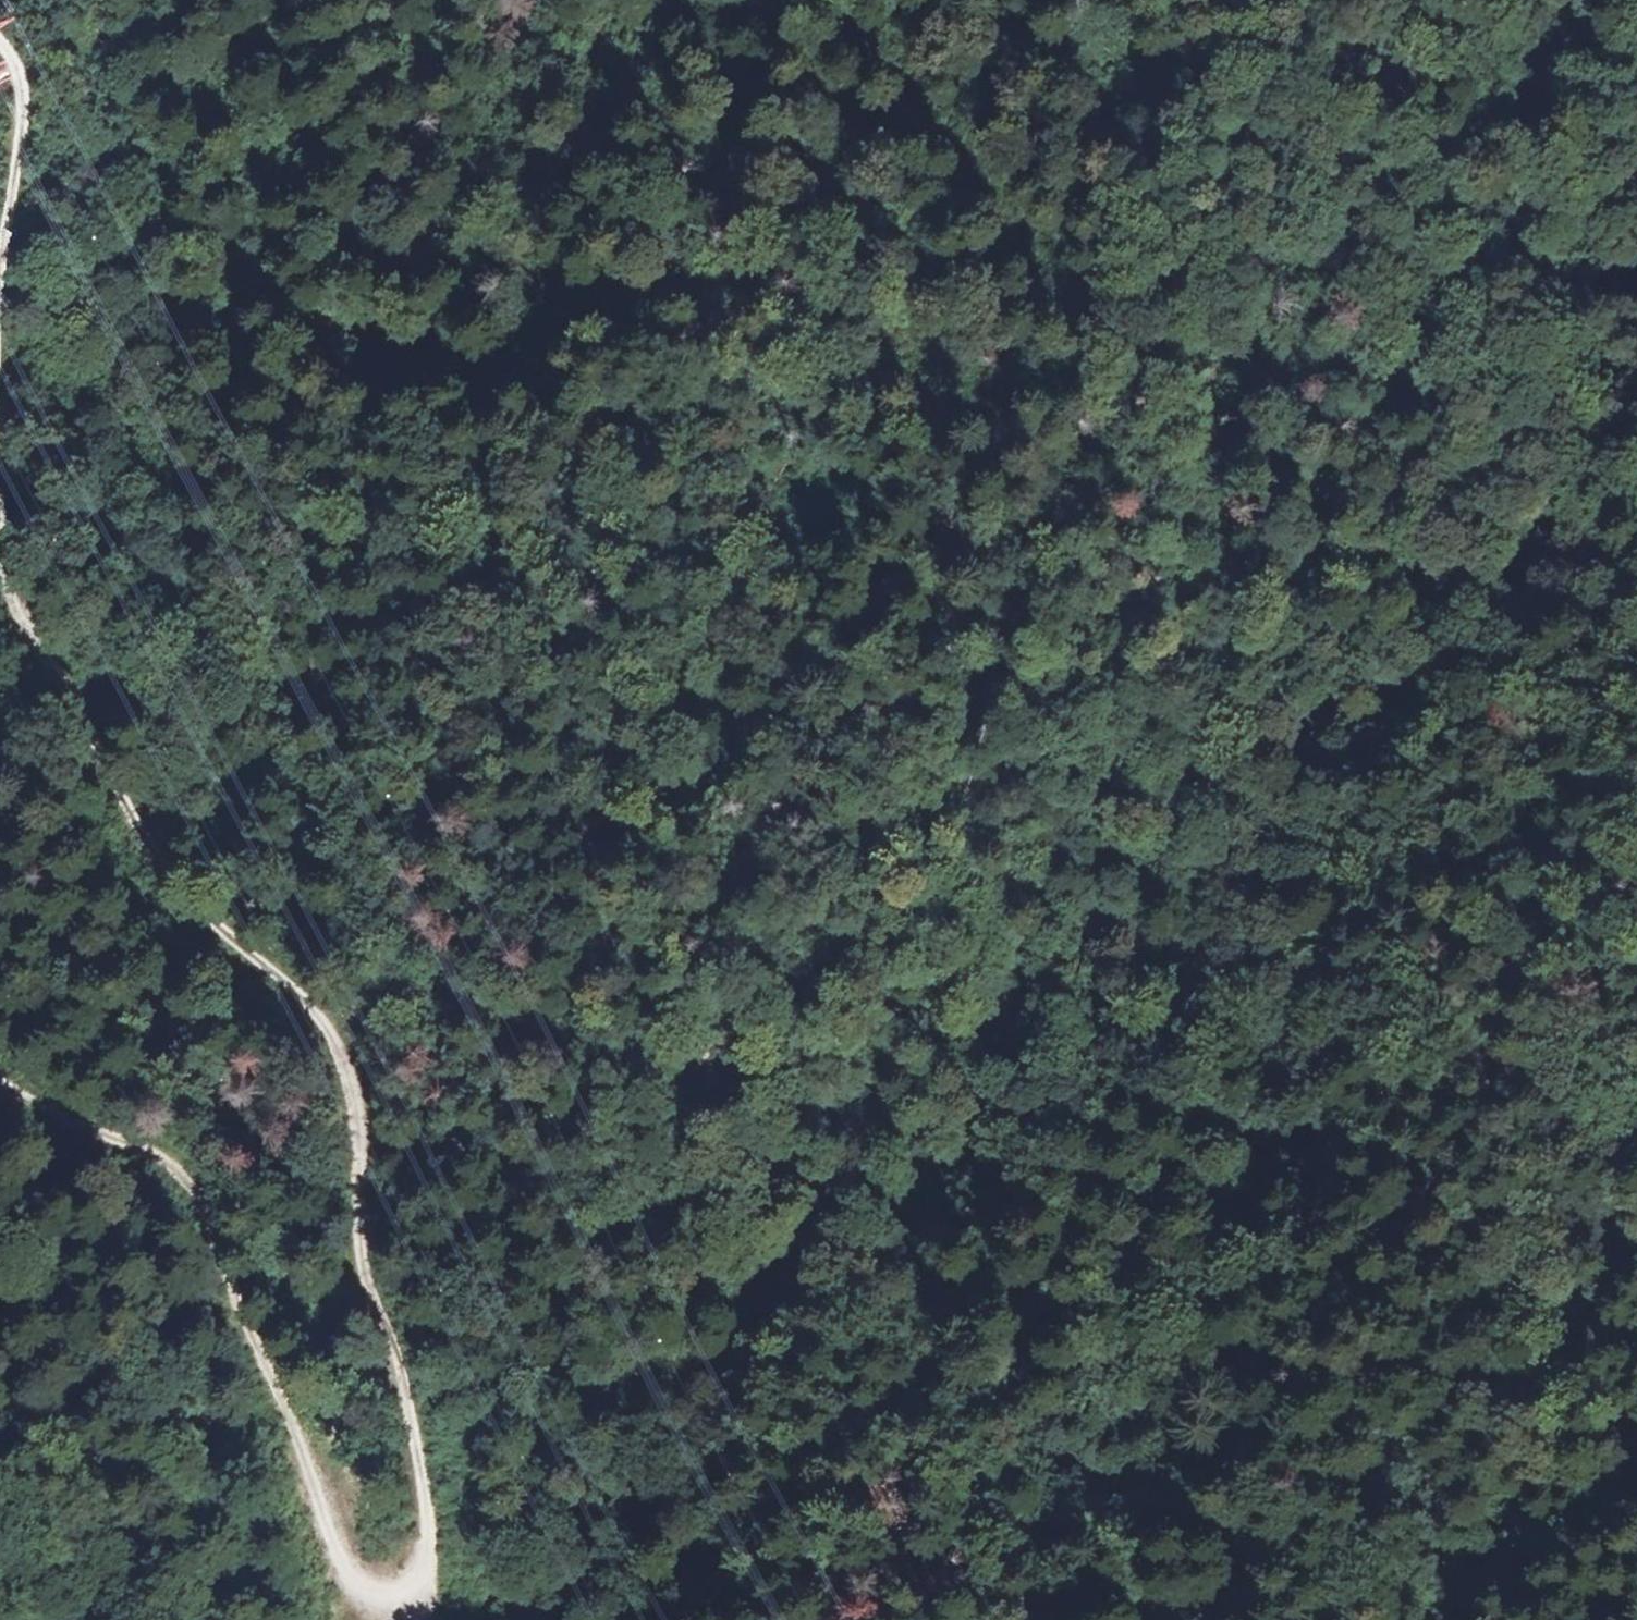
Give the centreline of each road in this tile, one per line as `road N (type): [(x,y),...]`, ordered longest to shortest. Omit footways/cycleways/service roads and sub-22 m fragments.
road 1 (track): [(0,1084),(163,1157),(354,1566),(385,1594),(415,1585),(433,1560),(430,1507),(357,1254),(337,1092),(314,1028),(155,872),(102,791),(13,620),(0,577)]
road 2 (track): [(0,241),(11,106),(0,50)]

